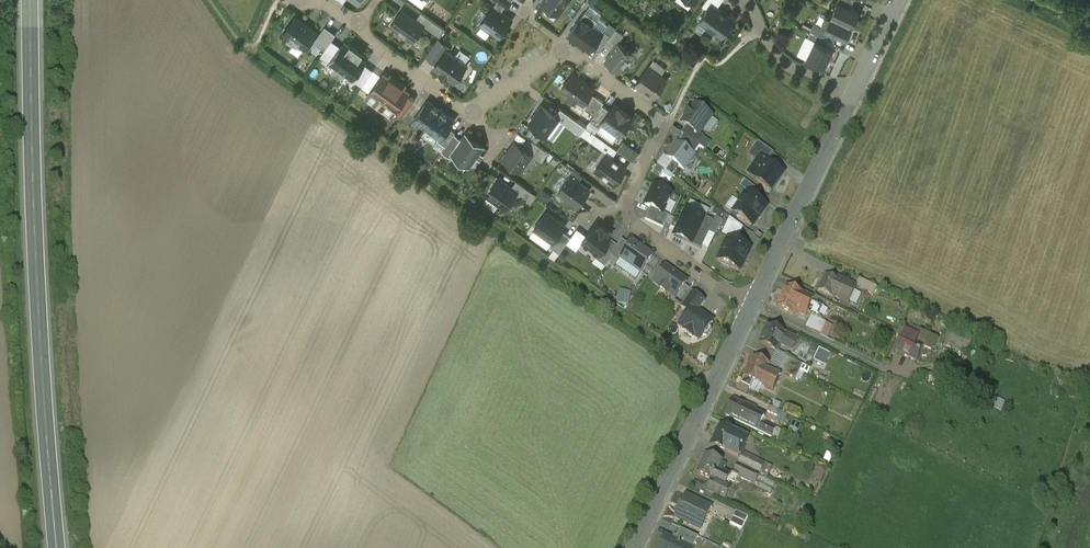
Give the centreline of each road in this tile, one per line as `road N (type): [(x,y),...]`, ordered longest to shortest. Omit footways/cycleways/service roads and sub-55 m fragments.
road 1 (secondary): [(30,0),(41,364),(57,547)]
road 2 (tertiary): [(753,306),(634,547)]
road 3 (tertiary): [(854,94),(753,306)]
road 4 (residential): [(624,207),(659,122),(569,56)]
road 5 (residential): [(753,306),(689,266),(624,207)]
road 6 (residential): [(854,94),(783,60),(746,0)]
road 7 (residential): [(460,108),(360,27)]
road 8 (residential): [(569,56),(486,105),(460,108)]

